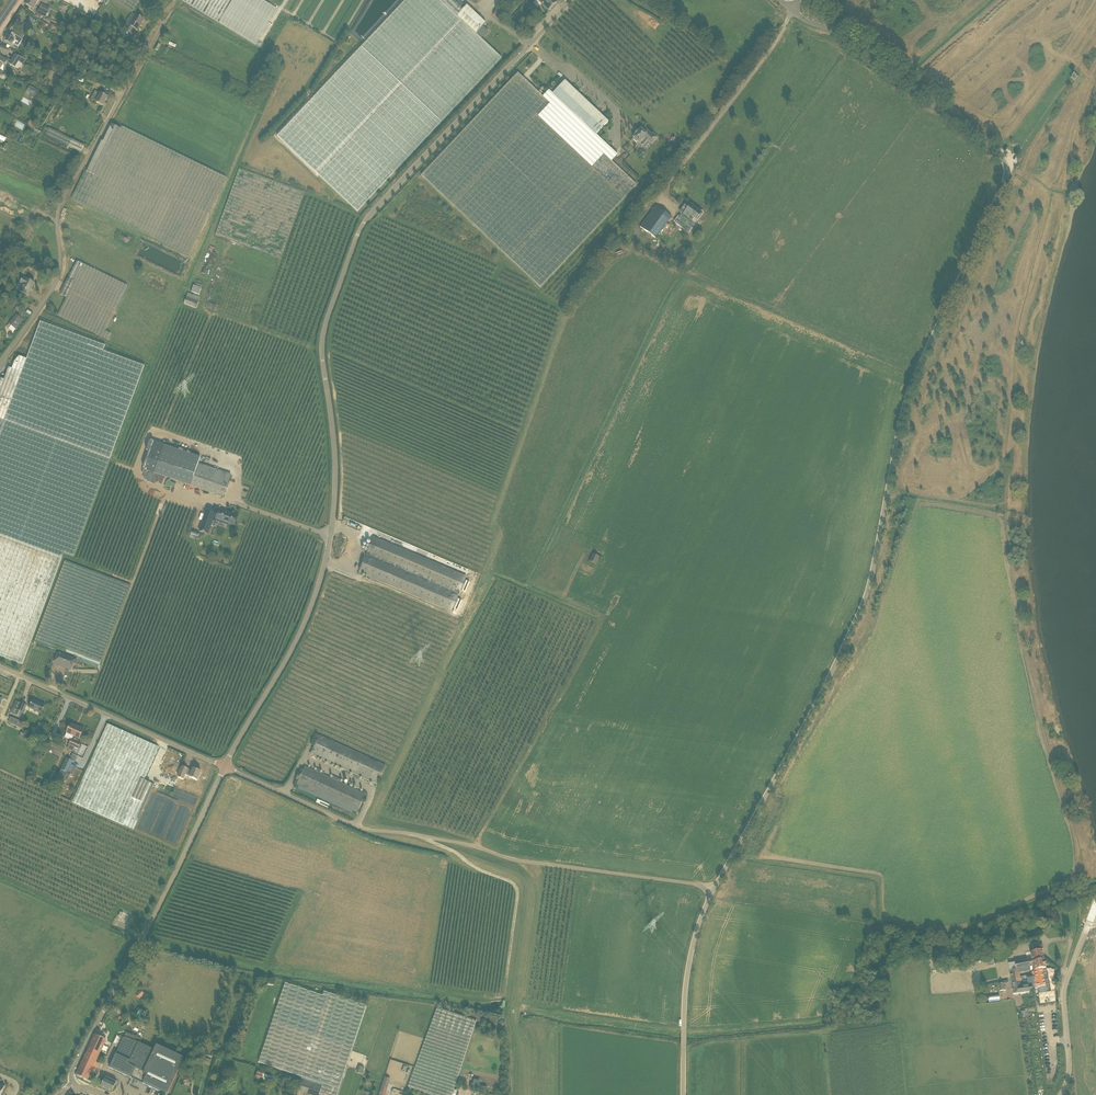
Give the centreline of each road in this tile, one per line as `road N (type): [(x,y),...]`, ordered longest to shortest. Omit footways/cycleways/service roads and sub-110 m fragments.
road 1 (unclassified): [(712,890),(863,603),(913,388),(1007,173),(997,153),(844,35),(793,11)]
road 2 (unclassified): [(224,767),(319,585),(336,467),(324,327),(358,236),(378,205),(572,0)]
road 3 (track): [(733,856),(874,878),(883,924),(956,935),(1071,881)]
road 4 (unclassified): [(712,890),(357,826)]
road 5 (unclassified): [(72,1088),(77,1061),(224,767)]
road 6 (unclassified): [(0,363),(53,287),(60,206),(129,82)]
road 7 (track): [(602,625),(477,846)]
road 8 (unclassified): [(224,767),(0,667)]
road 9 (unclassified): [(357,826),(454,626)]
road 10 (unclassified): [(683,1094),(685,991),(712,890)]
road 11 (tertiary): [(1061,1094),(1069,1065),(1065,987),(1095,907)]
road 12 (track): [(129,82),(171,7),(262,52)]
road 13 (unclassified): [(357,826),(224,767)]
road 14 (track): [(1064,970),(1067,938),(1024,946),(1006,963),(1017,1002)]

